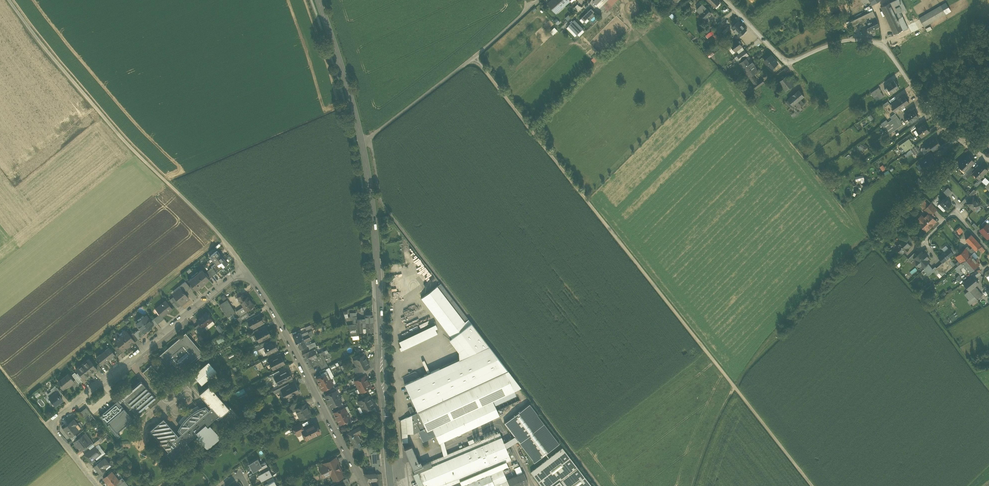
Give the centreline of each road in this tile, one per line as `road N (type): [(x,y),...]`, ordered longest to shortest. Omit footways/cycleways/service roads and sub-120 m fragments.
road 1 (track): [(474,57),(813,485)]
road 2 (secondary): [(361,141),(391,485)]
road 3 (residential): [(726,0),(789,62),(846,40),(885,46),(943,128),(988,160)]
road 4 (residential): [(244,269),(49,425),(97,485)]
road 5 (unclassified): [(224,240),(116,131),(9,0)]
road 6 (residential): [(365,485),(244,269)]
road 7 (residential): [(539,0),(370,137)]
road 8 (secondary): [(318,0),(361,141)]

